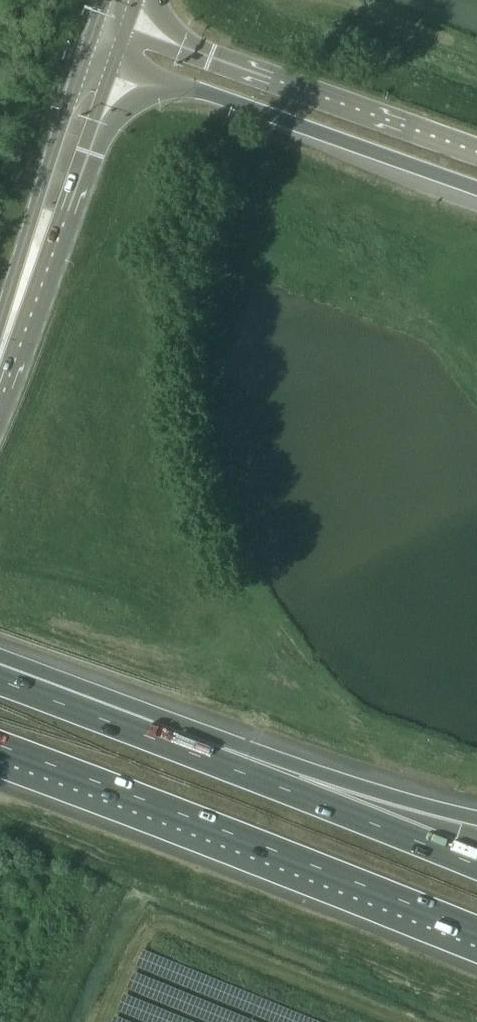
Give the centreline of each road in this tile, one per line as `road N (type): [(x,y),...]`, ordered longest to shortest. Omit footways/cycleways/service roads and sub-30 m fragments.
road 1 (motorway): [(476,867),(0,680)]
road 2 (motorway): [(0,748),(476,932)]
road 3 (motorway): [(476,821),(172,721),(0,675)]
road 4 (motorway): [(101,58),(476,189)]
road 5 (motorway): [(476,159),(111,31)]
road 6 (primary): [(0,353),(101,58)]

